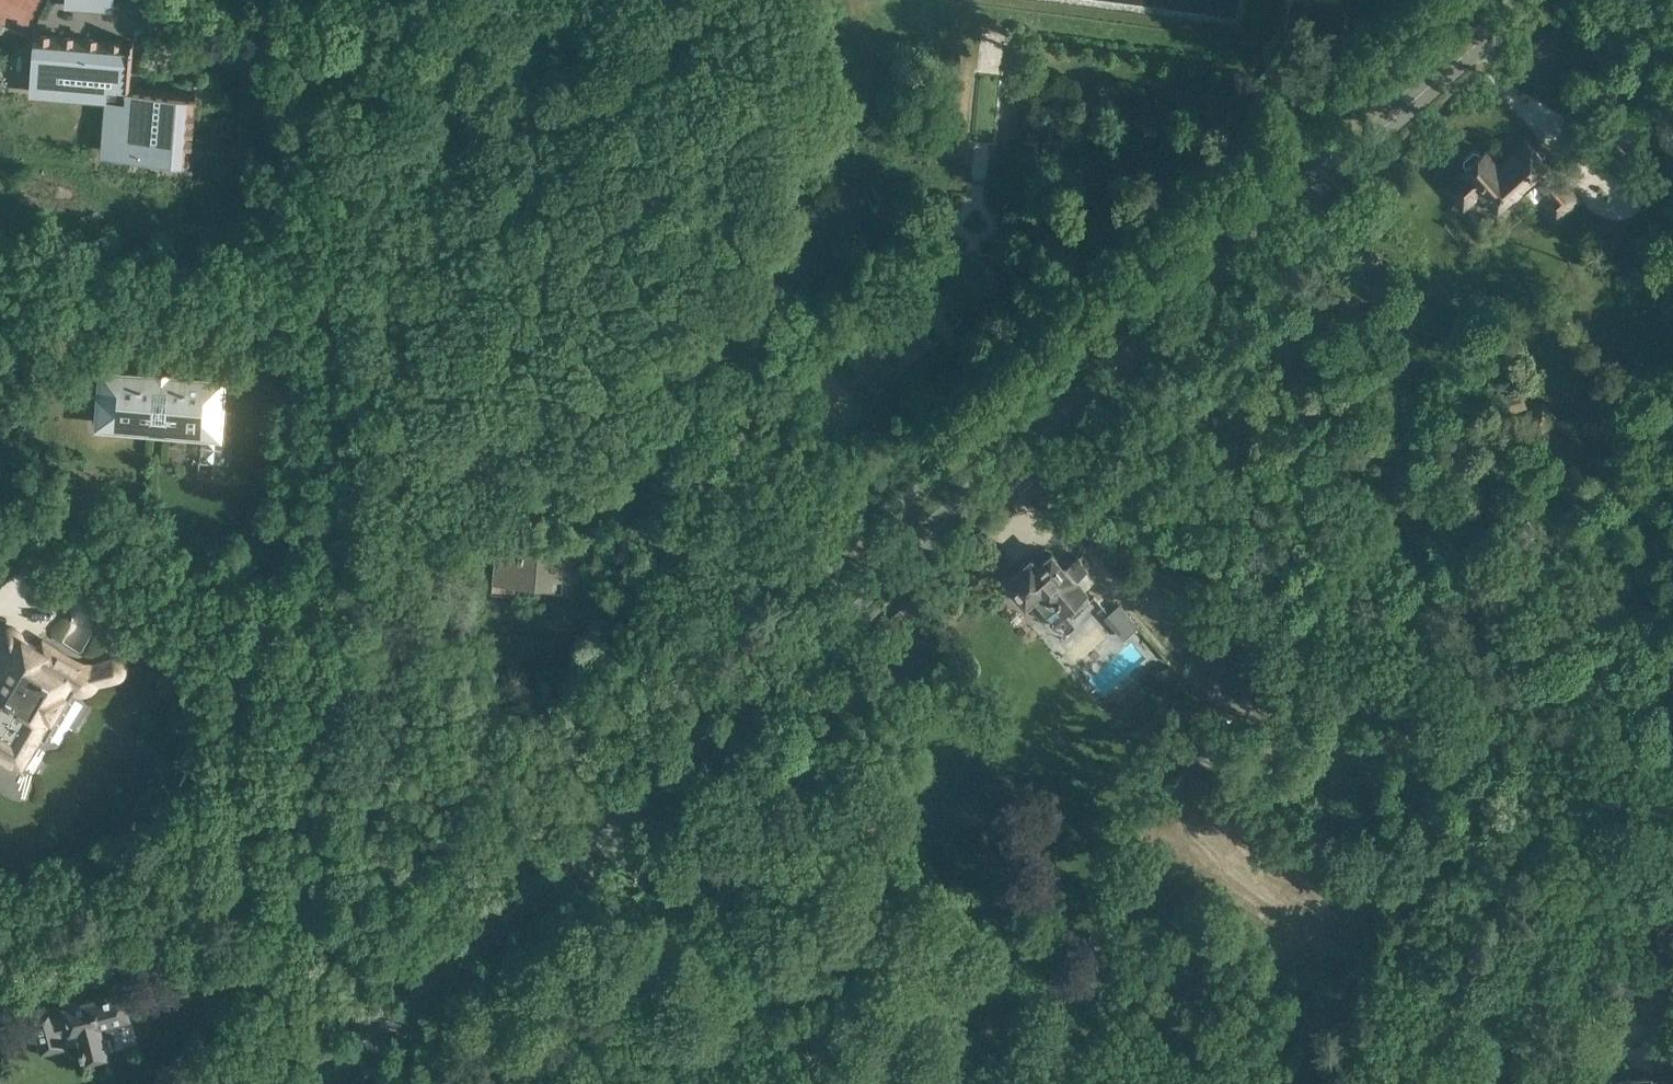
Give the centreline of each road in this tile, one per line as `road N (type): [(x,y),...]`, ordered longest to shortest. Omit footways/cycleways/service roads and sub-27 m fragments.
road 1 (secondary): [(320,1083),(1006,466)]
road 2 (unclassified): [(1672,797),(1089,520),(1006,466)]
road 3 (secondary): [(1006,466),(1524,0)]
road 4 (residential): [(309,596),(363,195),(376,0)]

